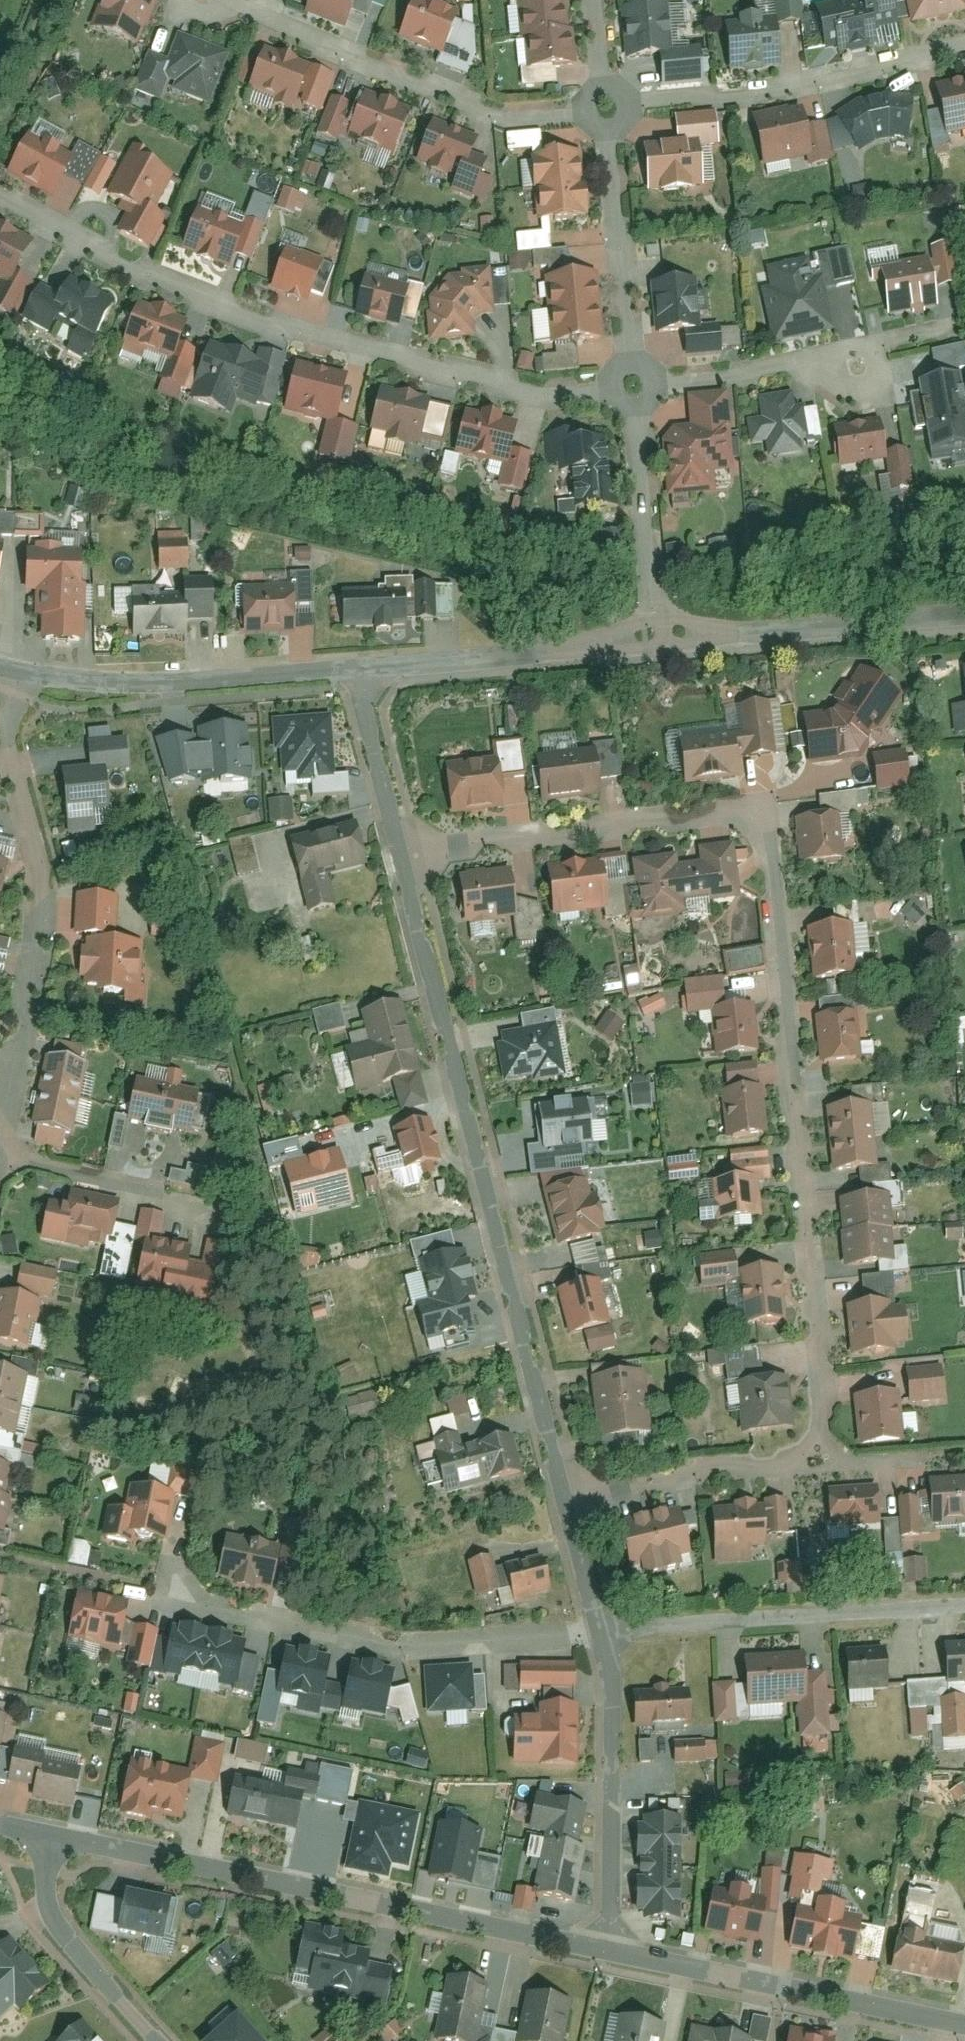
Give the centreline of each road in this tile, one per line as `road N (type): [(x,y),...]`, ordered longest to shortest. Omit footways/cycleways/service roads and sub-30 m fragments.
road 1 (residential): [(400,858),(750,815),(778,828),(821,1443),(792,1465),(566,1503)]
road 2 (residential): [(0,204),(226,316),(539,400),(636,389)]
road 3 (residential): [(566,1503),(400,858)]
road 4 (unclassified): [(52,1840),(598,1953)]
road 5 (residential): [(15,676),(9,701),(41,885),(0,1137)]
road 6 (residential): [(172,1595),(398,1649),(609,1633)]
road 7 (residential): [(606,111),(498,123),(258,15),(207,0)]
road 8 (unclassified): [(598,1953),(964,2029)]
road 9 (residential): [(606,111),(725,103),(964,51)]
road 10 (residential): [(609,1633),(964,1604)]
road 11 (residential): [(15,676),(199,682),(359,667)]
road 12 (residential): [(598,1953),(608,1911),(609,1633)]
road 13 (residential): [(660,645),(964,624)]
road 14 (residential): [(359,667),(660,645)]
road 15 (residential): [(636,389),(606,111)]
road 16 (residential): [(660,645),(636,389)]
road 17 (residential): [(52,1840),(51,1918),(155,2040)]
road 18 (residential): [(636,389),(693,388),(793,366),(859,373)]
road 19 (residential): [(400,858),(359,667)]
road 20 (residential): [(160,1195),(29,1165),(0,1166)]
road 21 (residential): [(609,1633),(566,1503)]

